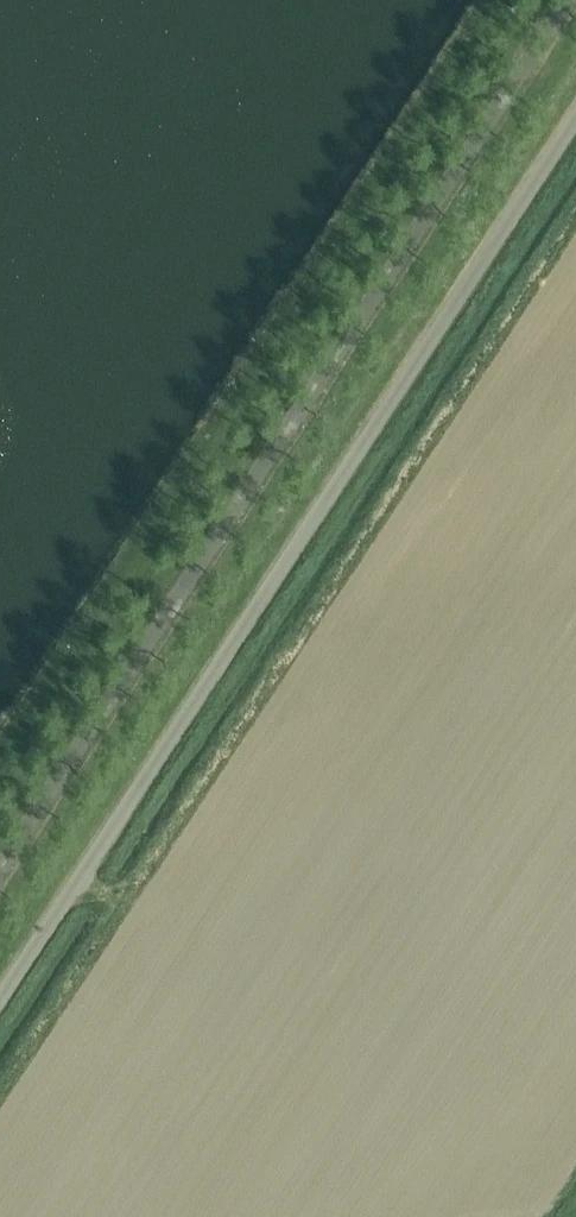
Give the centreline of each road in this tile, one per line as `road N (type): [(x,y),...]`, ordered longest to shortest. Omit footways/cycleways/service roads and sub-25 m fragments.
road 1 (unclassified): [(0,983),(159,761),(575,122)]

